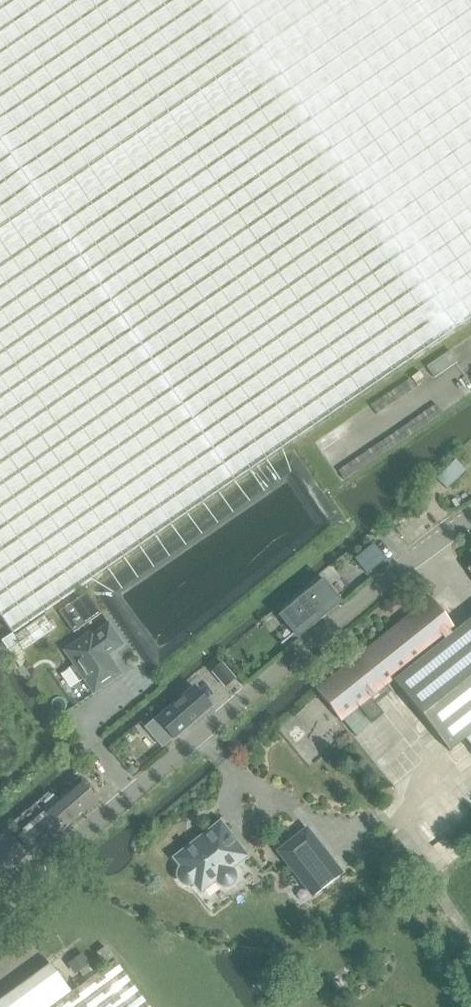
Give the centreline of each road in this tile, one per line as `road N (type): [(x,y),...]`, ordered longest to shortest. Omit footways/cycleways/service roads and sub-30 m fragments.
road 1 (unclassified): [(470,521),(375,590),(0,904)]

